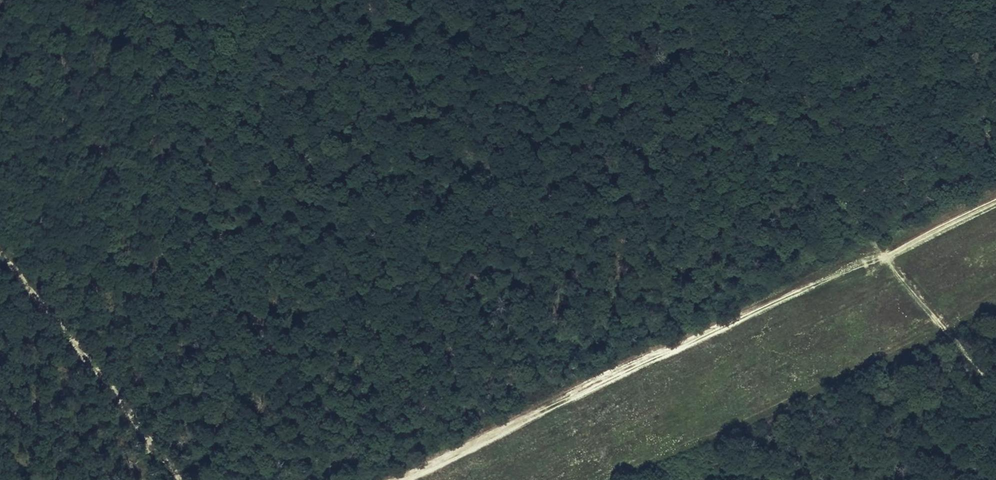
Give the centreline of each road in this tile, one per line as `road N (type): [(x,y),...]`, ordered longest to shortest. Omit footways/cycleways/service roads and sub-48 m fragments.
road 1 (track): [(995,200),(862,277),(808,285),(719,323),(394,479)]
road 2 (track): [(637,479),(995,313)]
road 3 (track): [(0,244),(154,450)]

